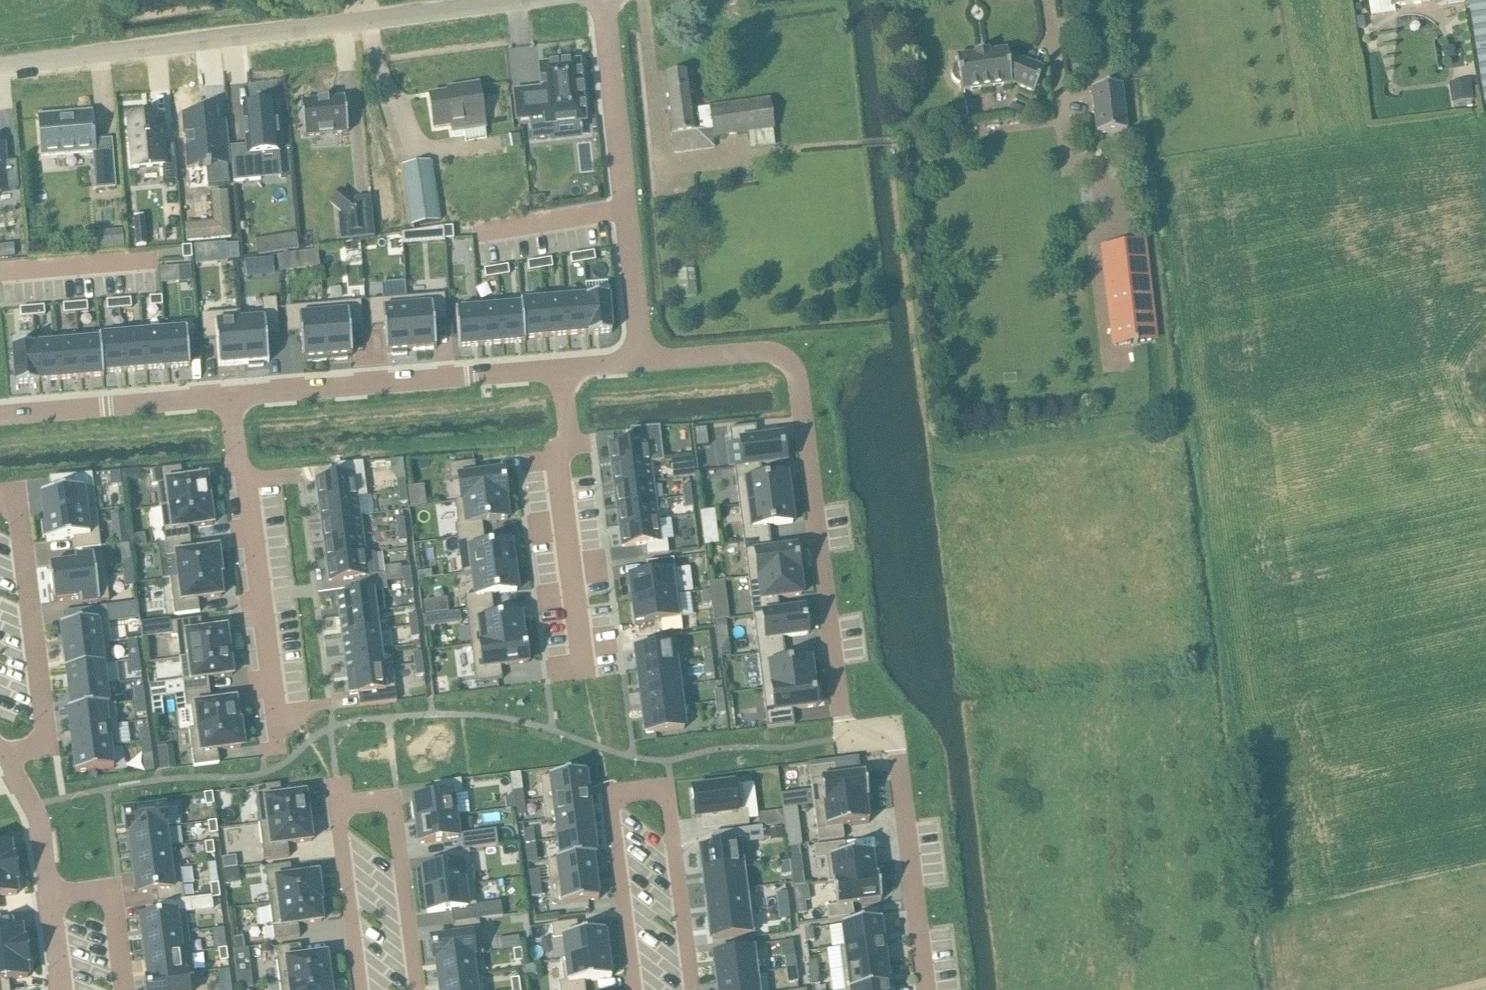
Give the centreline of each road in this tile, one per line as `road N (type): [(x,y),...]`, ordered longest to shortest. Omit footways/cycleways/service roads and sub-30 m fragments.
road 1 (residential): [(926,989),(891,762),(845,710),(801,346),(641,360)]
road 2 (unclassified): [(521,0),(0,67)]
road 3 (residential): [(695,989),(665,781),(610,787),(636,989)]
road 4 (residential): [(362,989),(336,802),(394,795),(418,989)]
road 5 (residential): [(641,360),(603,0)]
road 6 (residential): [(277,744),(231,394)]
road 7 (residential): [(561,367),(231,394)]
road 8 (residential): [(0,498),(16,502),(42,699),(42,737),(0,763)]
road 9 (residential): [(561,367),(588,664)]
road 10 (residential): [(1381,319),(1416,536),(1485,525)]
road 11 (residential): [(231,394),(0,417)]
road 12 (residential): [(1355,155),(1381,319)]
road 13 (residential): [(53,902),(116,895),(130,989)]
road 14 (residential): [(1330,0),(1355,155)]
road 15 (residential): [(154,257),(0,272)]
road 16 (residential): [(0,770),(45,844),(53,902)]
road 17 (residential): [(1355,155),(1485,134)]

